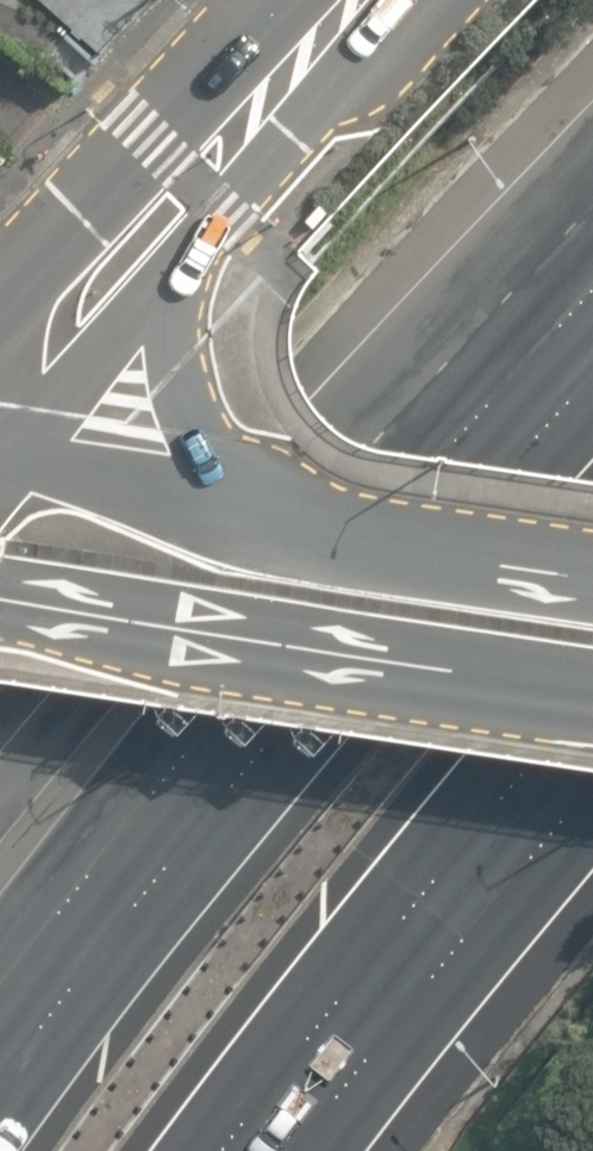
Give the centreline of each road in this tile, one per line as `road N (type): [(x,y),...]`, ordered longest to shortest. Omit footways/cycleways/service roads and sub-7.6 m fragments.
road 1 (motorway): [(0,1077),(524,438),(592,365)]
road 2 (motorway): [(0,792),(346,420),(592,196)]
road 3 (secondary): [(592,691),(0,596)]
road 4 (motorway): [(592,707),(428,902),(238,1150)]
road 5 (secondary): [(0,318),(284,0)]
road 6 (secondary): [(235,492),(592,550)]
road 7 (secondary): [(223,216),(7,458)]
road 8 (secondary): [(223,216),(192,289),(185,365),(194,428),(235,492)]
road 9 (secondary): [(415,0),(223,216)]
road 10 (secondary): [(7,458),(235,492)]

